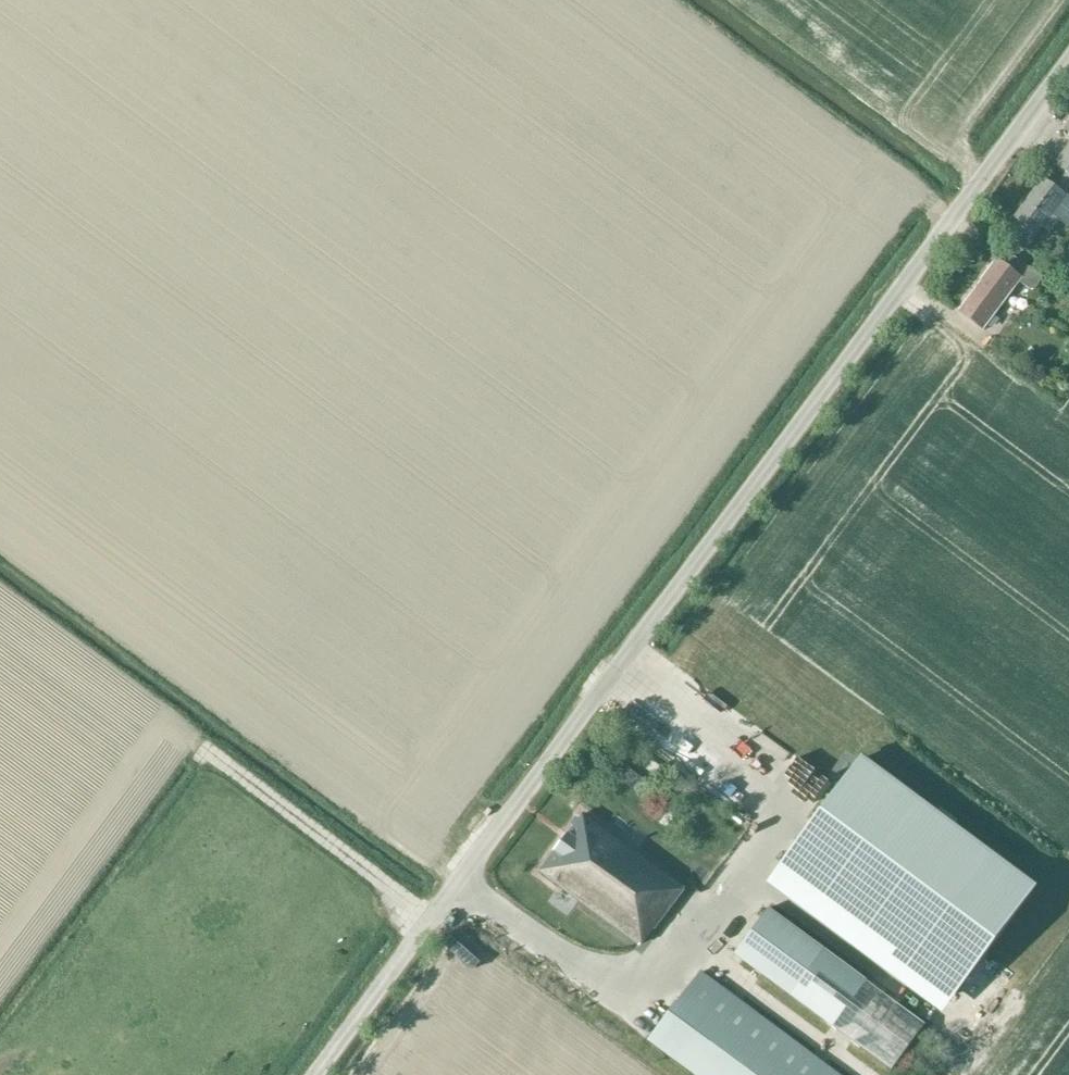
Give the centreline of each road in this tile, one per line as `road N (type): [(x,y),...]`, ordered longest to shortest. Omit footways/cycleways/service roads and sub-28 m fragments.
road 1 (unclassified): [(300,1074),(1068,42)]

